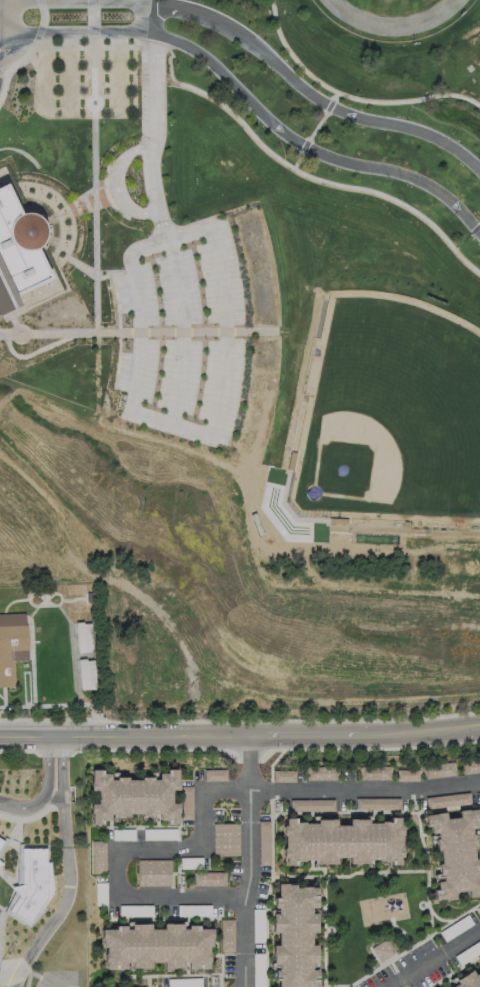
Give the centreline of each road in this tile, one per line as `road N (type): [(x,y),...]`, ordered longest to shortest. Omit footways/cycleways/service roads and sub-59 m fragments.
road 1 (residential): [(479,730),(0,738)]

